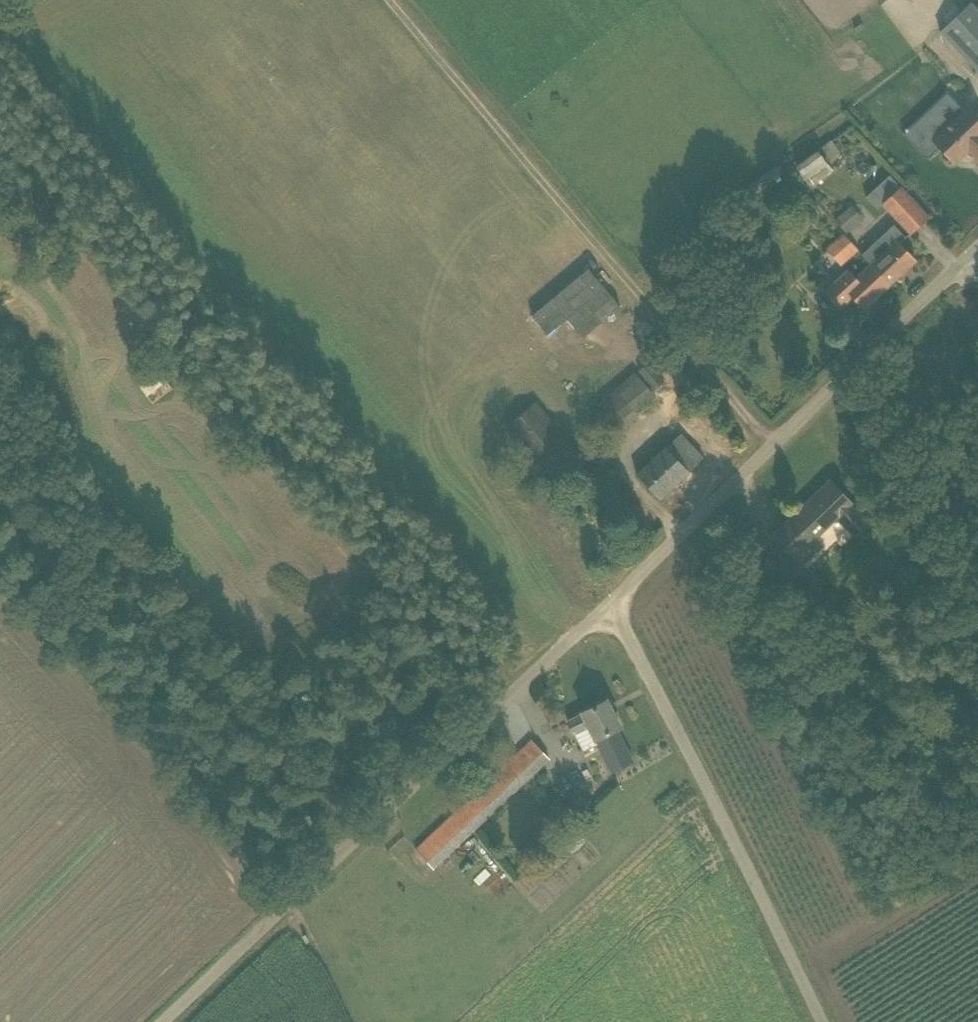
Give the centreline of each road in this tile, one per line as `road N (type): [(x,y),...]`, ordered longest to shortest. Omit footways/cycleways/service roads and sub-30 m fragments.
road 1 (unclassified): [(161,1021),(612,601)]
road 2 (track): [(391,0),(766,446)]
road 3 (unclassified): [(612,601),(976,241)]
road 4 (unclassified): [(822,1021),(612,601)]

